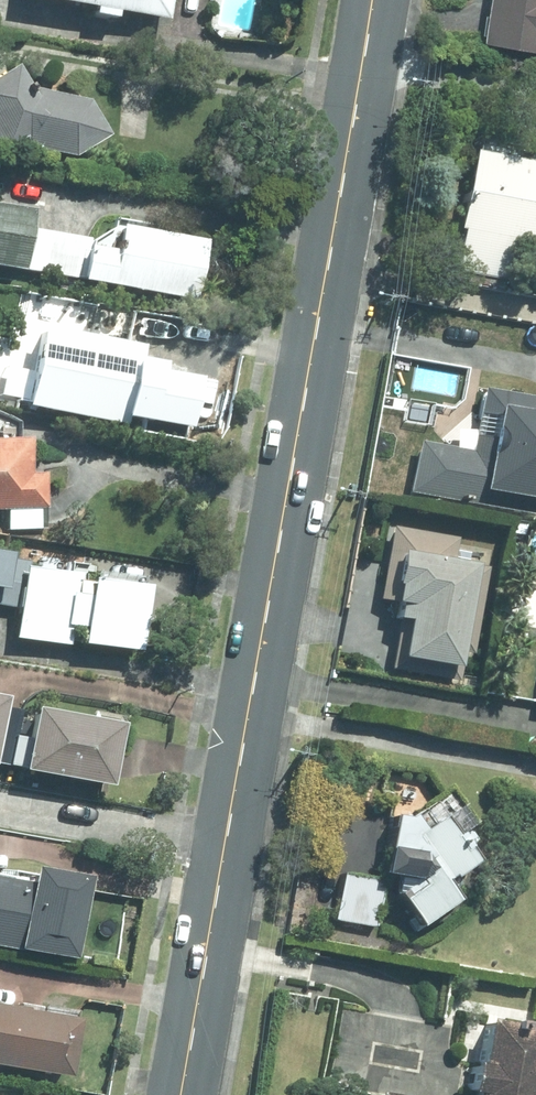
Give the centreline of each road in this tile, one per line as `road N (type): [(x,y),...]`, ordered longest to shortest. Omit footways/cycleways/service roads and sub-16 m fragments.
road 1 (secondary): [(370,0),(183,1094)]

